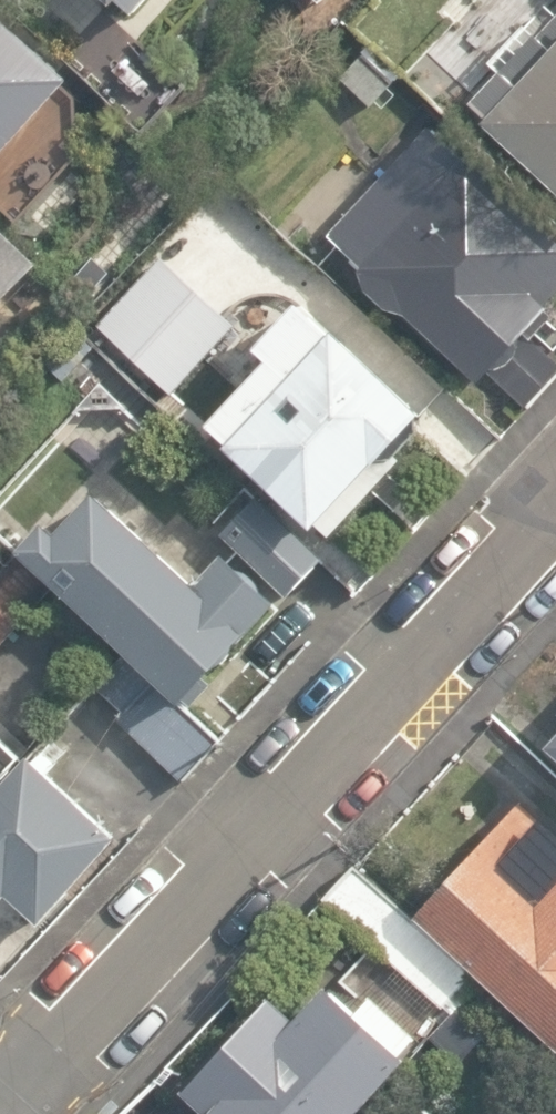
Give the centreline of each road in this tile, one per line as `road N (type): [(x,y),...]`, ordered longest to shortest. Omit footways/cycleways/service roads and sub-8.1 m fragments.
road 1 (residential): [(555,571),(54,1113)]

